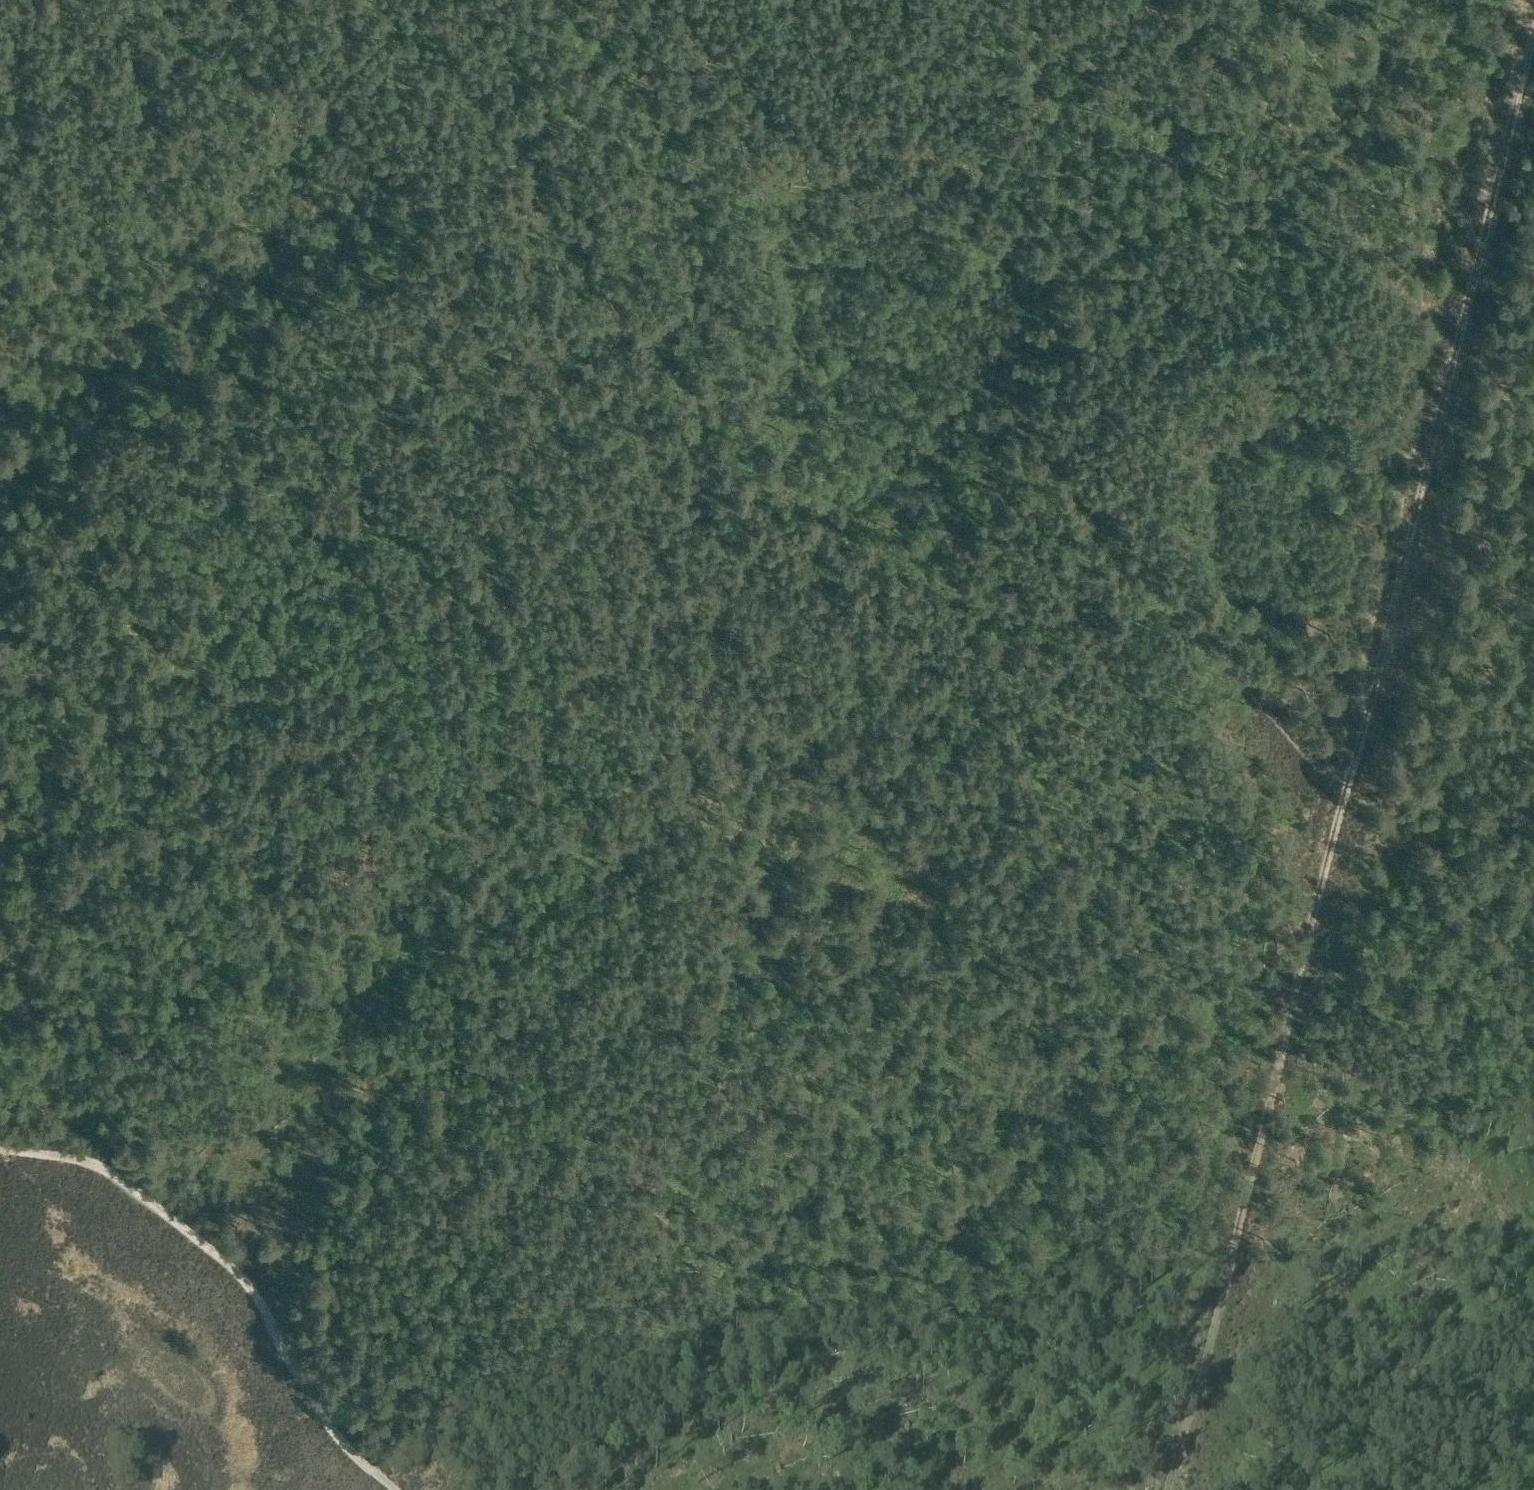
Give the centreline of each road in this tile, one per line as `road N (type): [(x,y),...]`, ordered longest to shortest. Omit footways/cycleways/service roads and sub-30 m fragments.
road 1 (track): [(1199,1489),(1533,32)]
road 2 (track): [(391,1489),(346,1445),(266,1299),(198,1214),(137,1175),(0,1141)]

